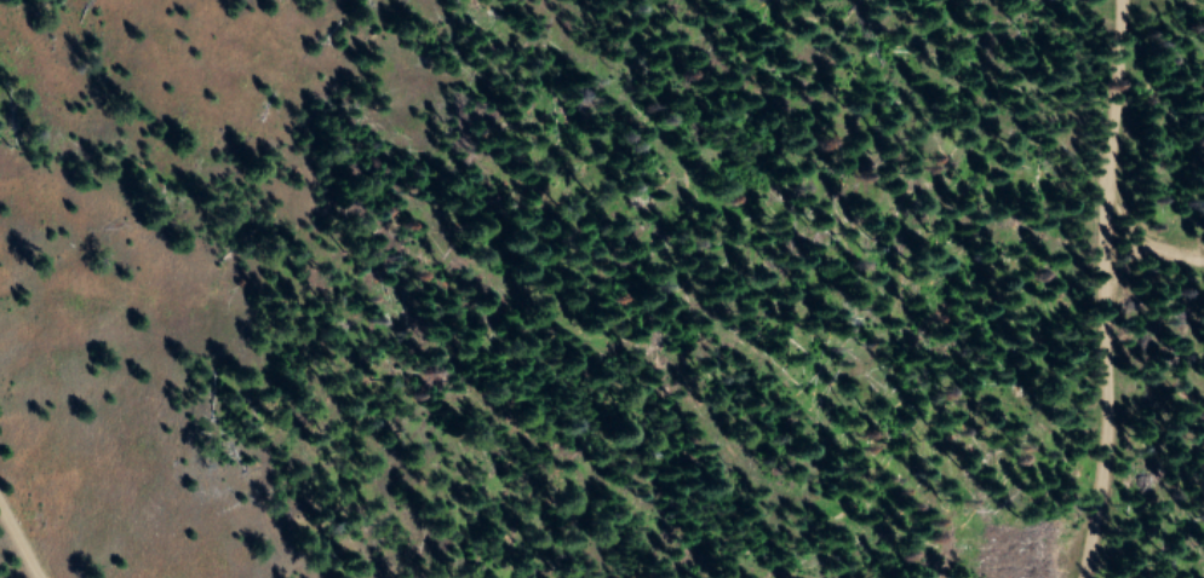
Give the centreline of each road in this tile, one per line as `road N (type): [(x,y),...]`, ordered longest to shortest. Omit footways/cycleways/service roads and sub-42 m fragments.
road 1 (residential): [(1120,577),(1160,417),(1145,0)]

